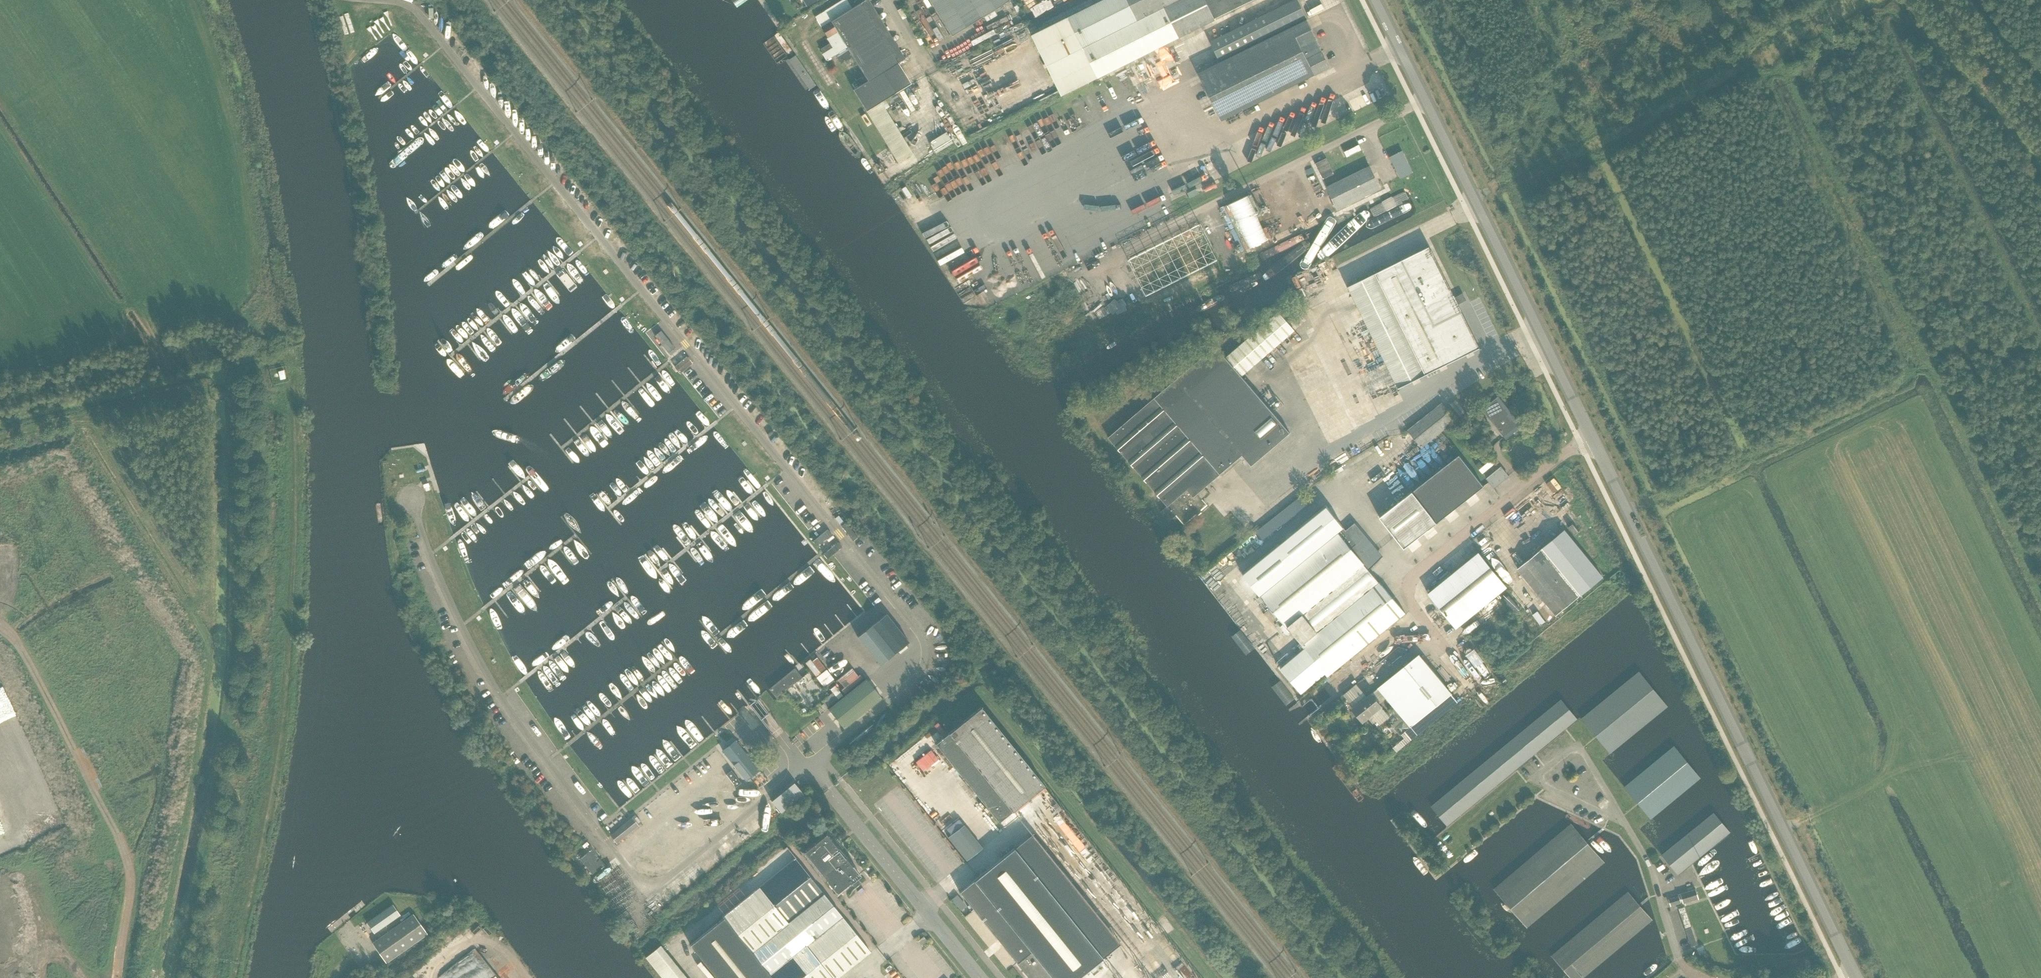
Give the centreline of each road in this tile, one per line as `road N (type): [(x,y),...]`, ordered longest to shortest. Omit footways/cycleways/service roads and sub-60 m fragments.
road 1 (tertiary): [(1856,976),(1592,435)]
road 2 (tertiary): [(1592,435),(1376,0)]
road 3 (unclassified): [(1447,651),(1413,607),(1417,571),(1592,435)]
road 4 (tertiary): [(981,977),(809,764)]
road 5 (unclassified): [(1623,821),(1580,747),(1539,775),(1541,784),(1611,817)]
road 6 (unclassified): [(1703,977),(1679,957),(1652,866),(1623,821)]

